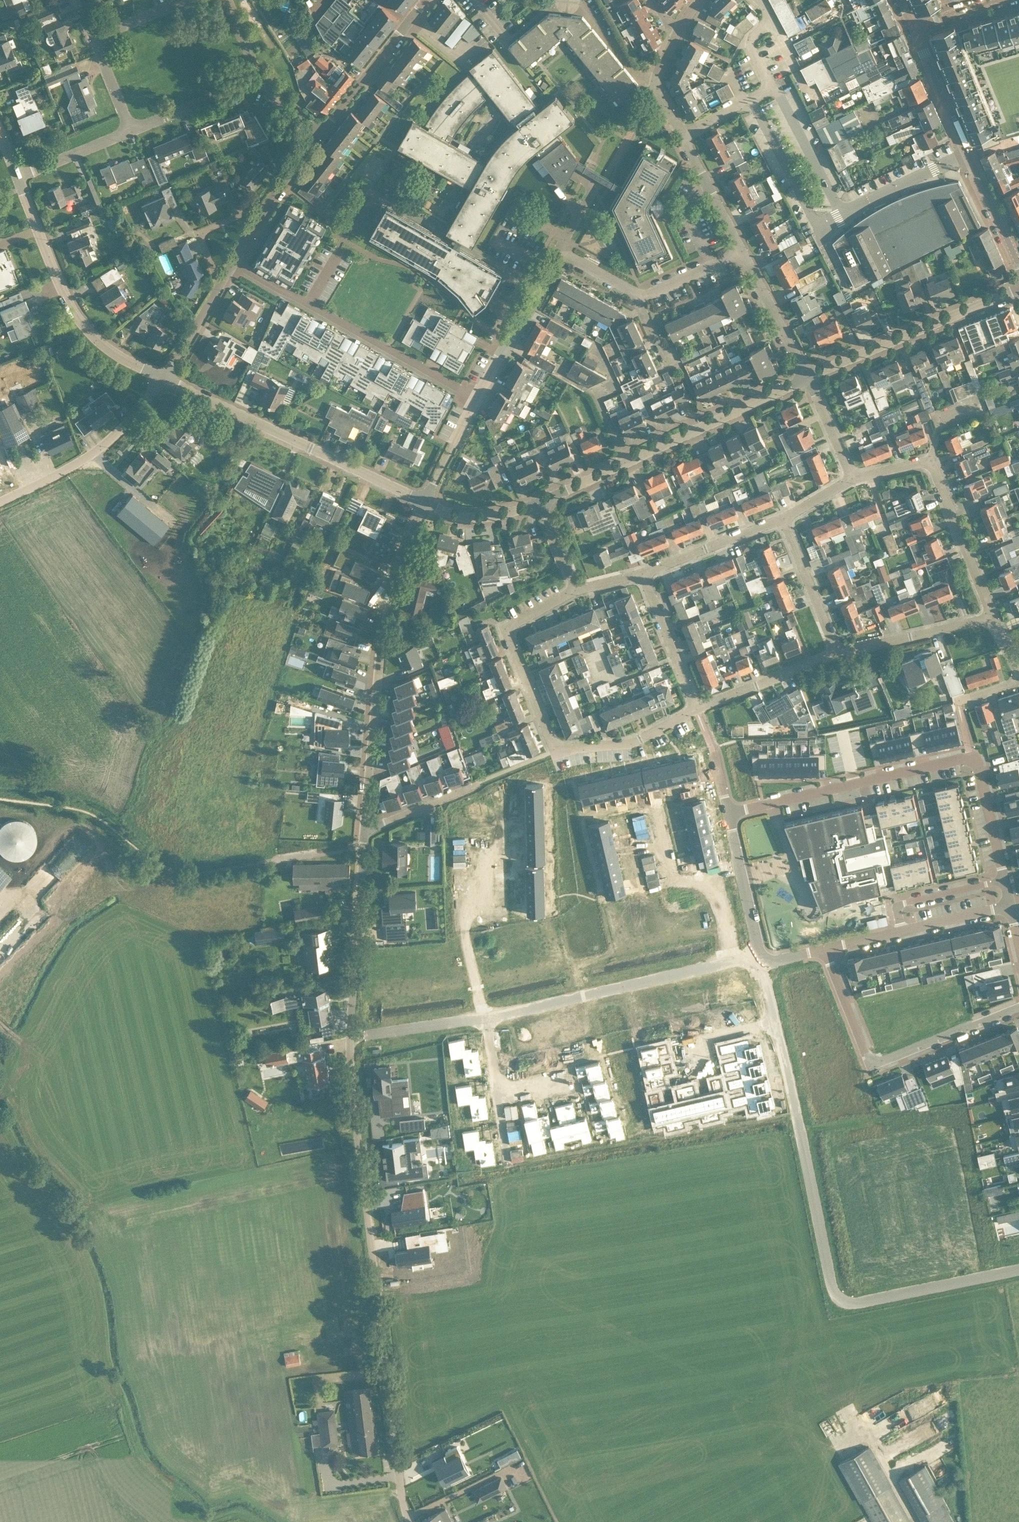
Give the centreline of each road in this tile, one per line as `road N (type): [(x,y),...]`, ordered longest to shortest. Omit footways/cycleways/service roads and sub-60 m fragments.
road 1 (unclassified): [(411,1521),(351,1037)]
road 2 (residential): [(1005,879),(976,755),(728,813)]
road 3 (unclassified): [(366,830),(380,657),(423,501)]
road 4 (residential): [(541,503),(808,376)]
road 5 (residential): [(485,1016),(762,957)]
road 6 (residential): [(170,378),(423,501)]
road 7 (residential): [(476,399),(233,265)]
road 8 (residential): [(1018,1008),(880,1060),(864,1047),(826,949)]
road 9 (residential): [(170,378),(99,338),(75,315),(18,177)]
road 10 (tertiary): [(1018,264),(914,27)]
road 11 (residential): [(742,249),(655,80),(675,38)]
road 12 (residential): [(808,376),(1018,287)]
road 13 (unclassified): [(0,503),(103,445),(170,378)]
road 14 (unclassified): [(351,1037),(366,830)]
road 15 (residential): [(555,745),(508,630),(577,590)]
road 16 (unclassified): [(320,135),(429,0)]
road 17 (residential): [(476,399),(559,250)]
road 18 (residential): [(796,1117),(762,957)]
road 19 (residential): [(989,619),(930,468)]
road 20 (residential): [(837,653),(989,619)]
road 21 (residential): [(696,709),(837,653)]
road 22 (residential): [(643,574),(784,518)]
road 23 (residential): [(555,745),(634,742),(696,709)]
road 24 (residential): [(509,1163),(485,1016)]
road 25 (residential): [(728,813),(762,957)]
road 26 (residential): [(837,653),(784,518)]
road 27 (residential): [(696,709),(643,574)]
road 28 (residential): [(808,376),(742,249)]
road 29 (residential): [(260,81),(130,130)]
road 30 (residential): [(351,1037),(485,1016)]
road 31 (residential): [(1005,879),(901,904),(902,932)]
road 32 (residential): [(130,130),(18,177)]
road 33 (residential): [(423,501),(486,515),(541,503)]
road 34 (residential): [(220,287),(207,234),(217,223),(265,212)]

